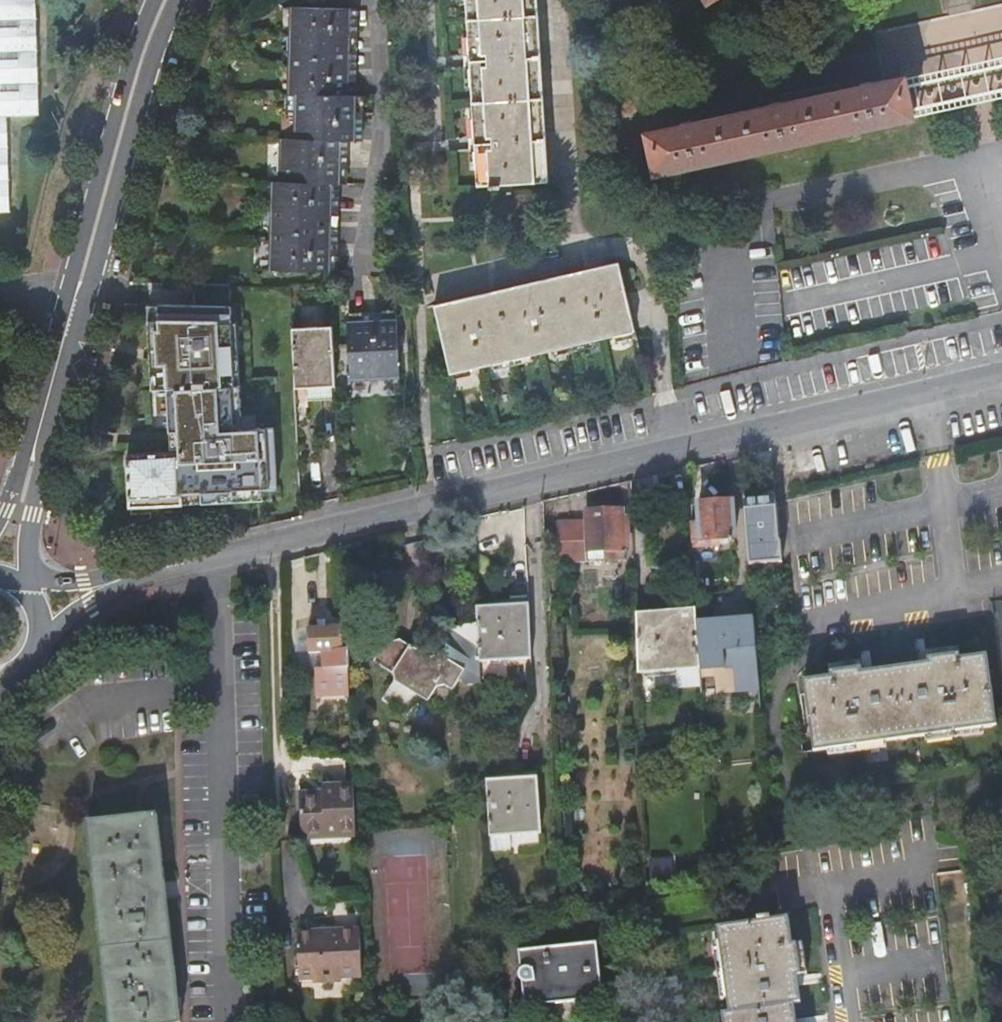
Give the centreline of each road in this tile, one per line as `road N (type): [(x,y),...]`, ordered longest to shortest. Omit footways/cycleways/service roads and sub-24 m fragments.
road 1 (unclassified): [(211,559),(1001,367)]
road 2 (secondary): [(0,568),(140,58),(165,0)]
road 3 (residential): [(219,689),(229,1015)]
road 4 (unclassified): [(35,609),(211,559)]
road 5 (residential): [(219,689),(95,703),(56,725)]
road 6 (residential): [(211,559),(219,689)]

